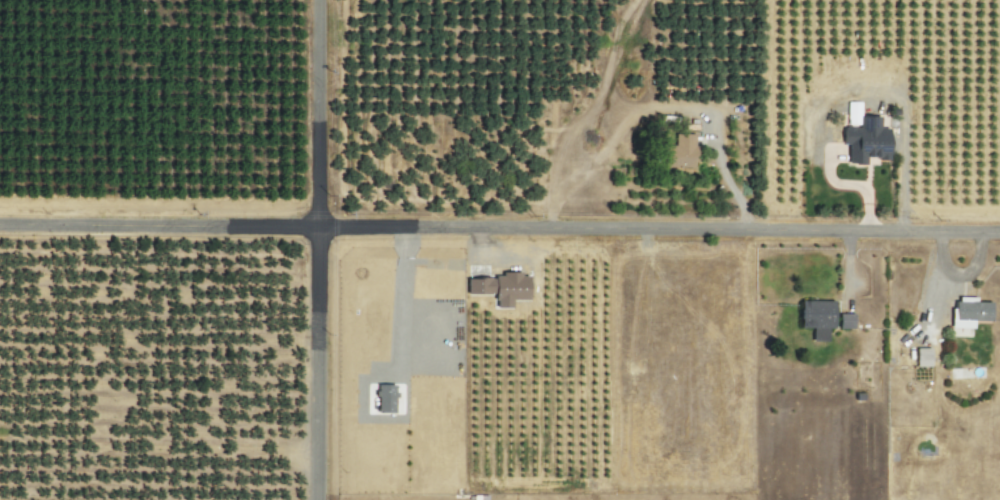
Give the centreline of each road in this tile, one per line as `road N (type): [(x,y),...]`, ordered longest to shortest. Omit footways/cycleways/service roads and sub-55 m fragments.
road 1 (tertiary): [(999,231),(0,224)]
road 2 (residential): [(310,499),(315,0)]

